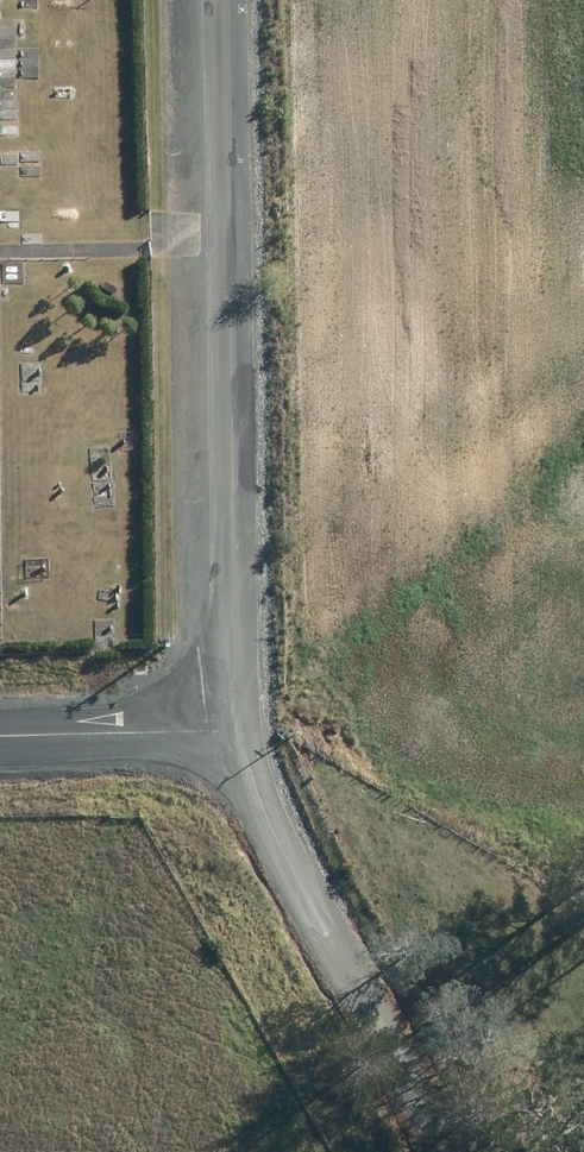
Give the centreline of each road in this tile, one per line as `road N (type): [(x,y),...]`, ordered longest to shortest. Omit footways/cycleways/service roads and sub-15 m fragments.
road 1 (track): [(391,0),(401,371),(432,416),(470,427),(501,411),(524,377),(510,0)]
road 2 (unclassified): [(222,729),(200,0)]
road 3 (unclassified): [(445,1151),(222,729)]
road 4 (residential): [(0,735),(222,729)]

